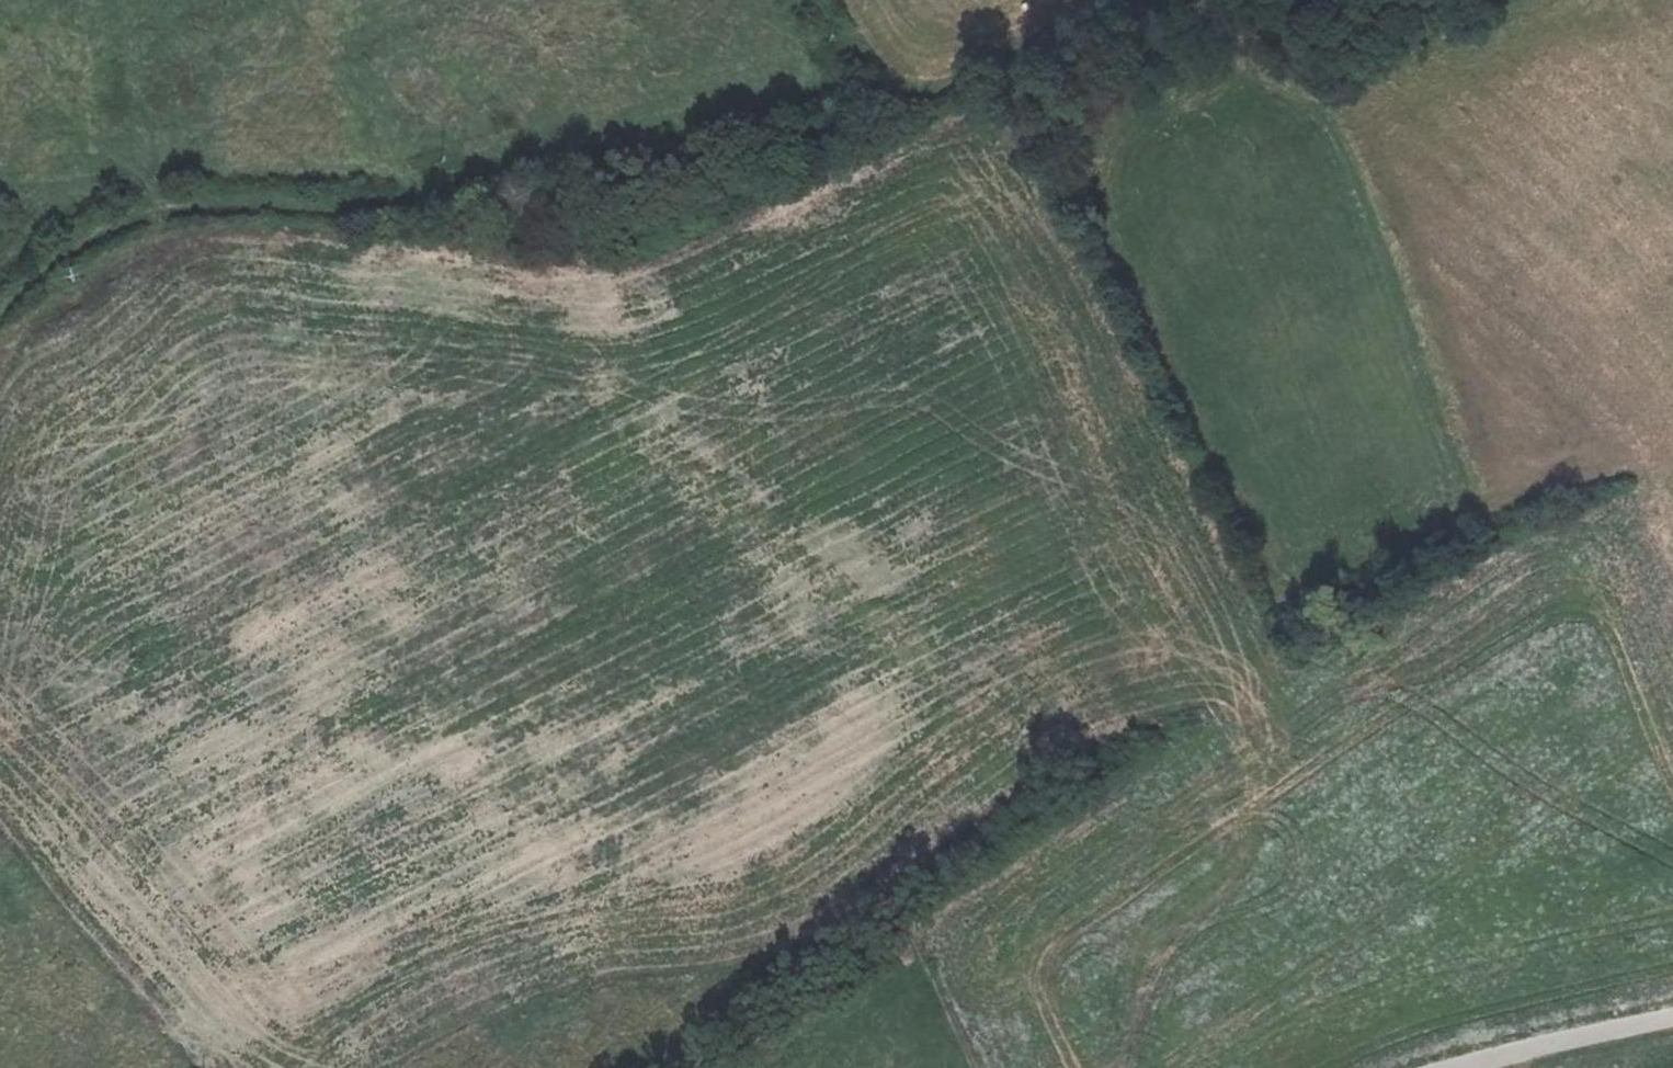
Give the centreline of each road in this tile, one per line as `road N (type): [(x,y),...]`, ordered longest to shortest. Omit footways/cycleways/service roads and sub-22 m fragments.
road 1 (track): [(0,307),(42,266),(125,219),(194,207),(268,200),(604,222),(663,211),(1056,35),(1159,0)]
road 2 (unclassified): [(1672,1032),(1512,1067)]

